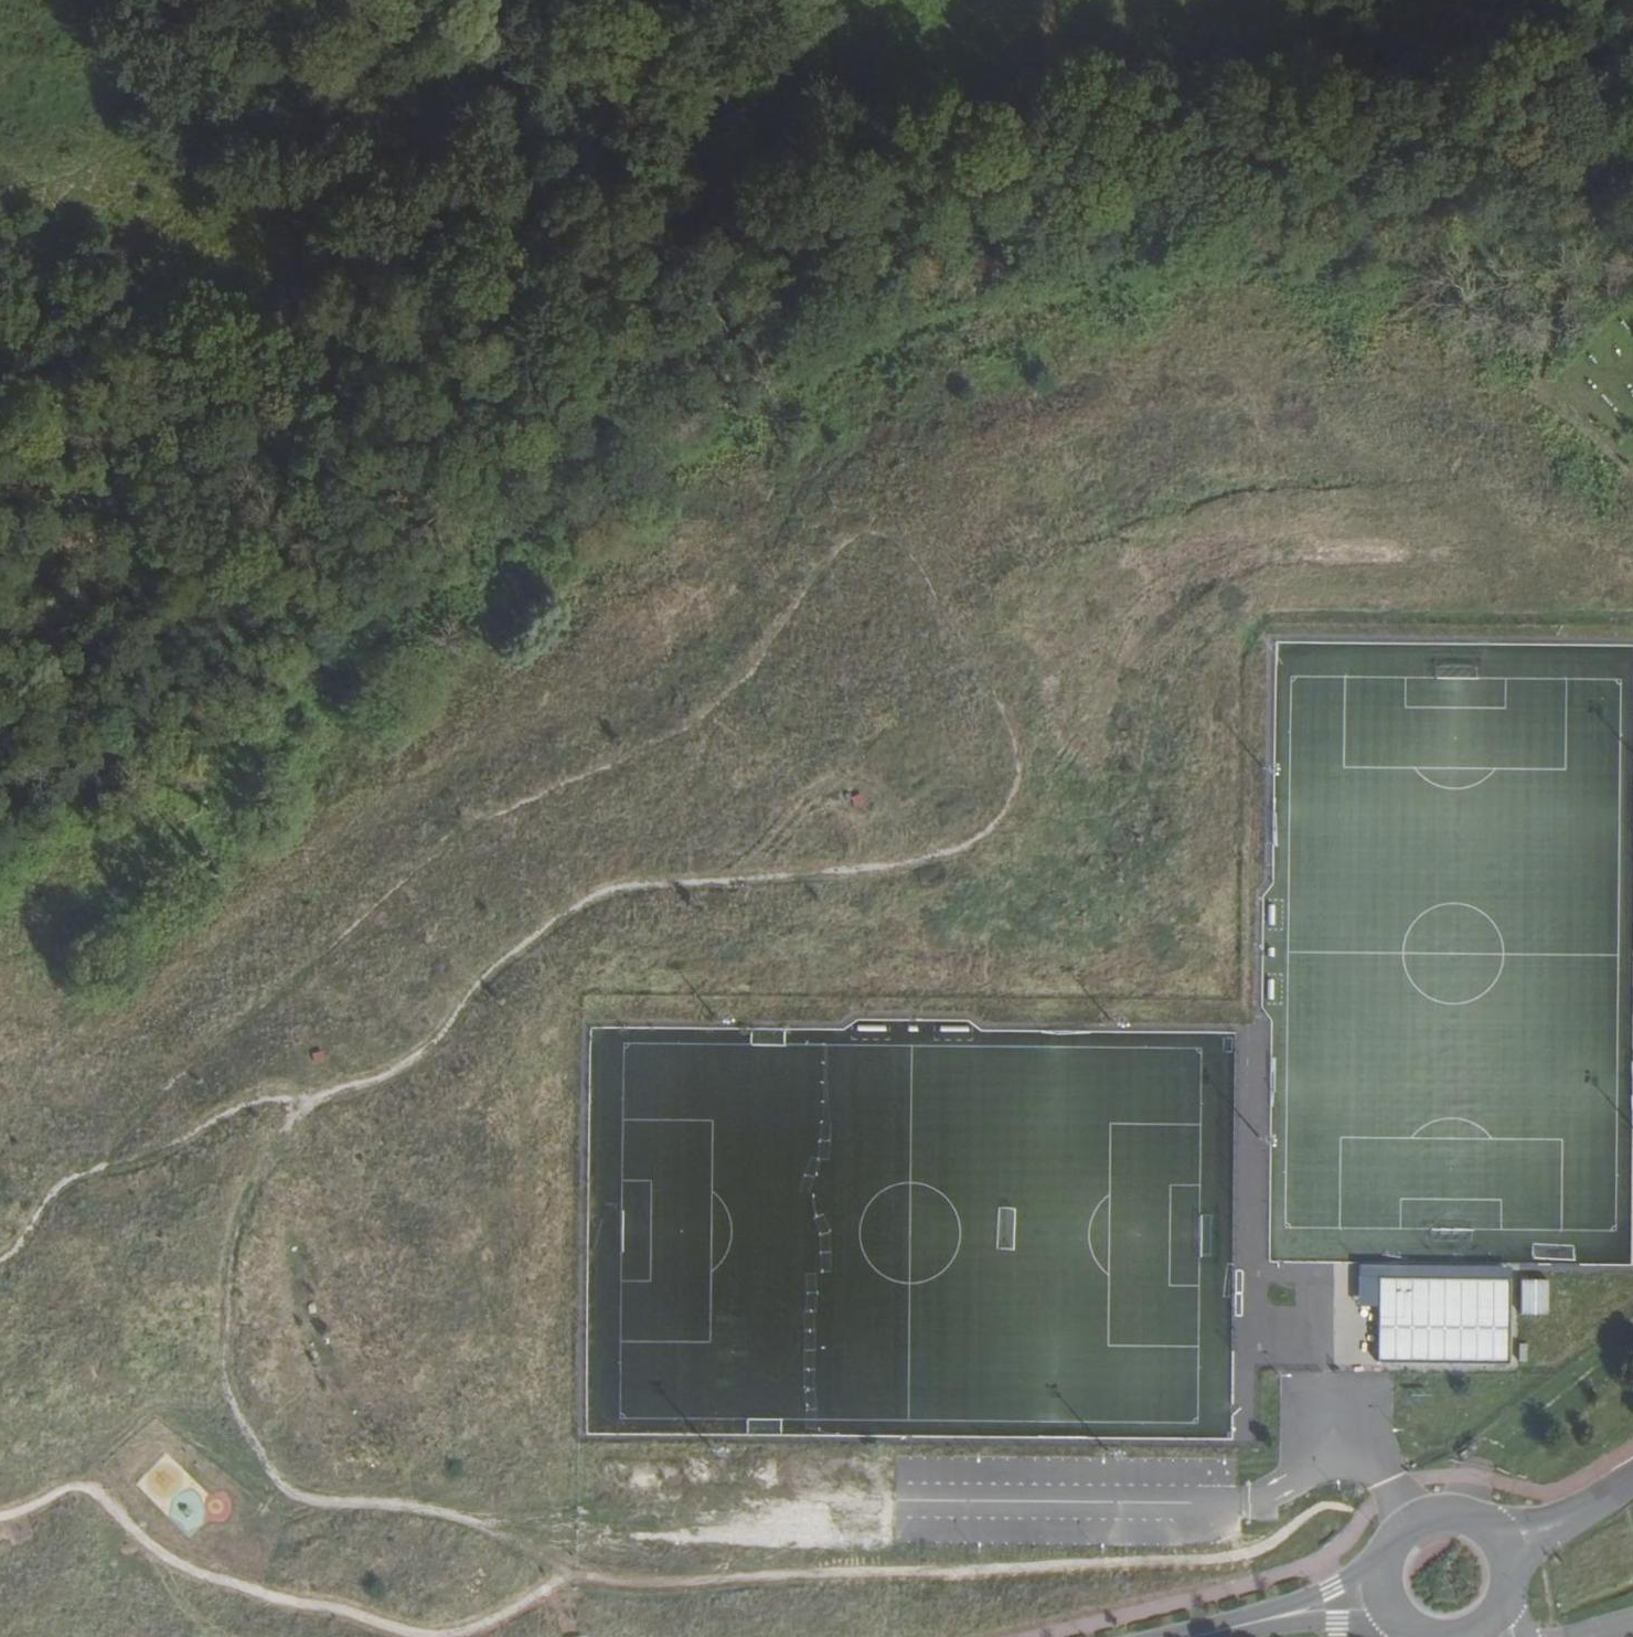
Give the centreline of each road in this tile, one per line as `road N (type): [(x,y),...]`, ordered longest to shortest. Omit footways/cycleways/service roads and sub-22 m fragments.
road 1 (tertiary): [(1386,1588),(1196,1636)]
road 2 (tertiary): [(1505,1552),(1482,1523),(1430,1514),(1389,1550),(1386,1588)]
road 3 (tertiary): [(1632,1479),(1505,1552)]

